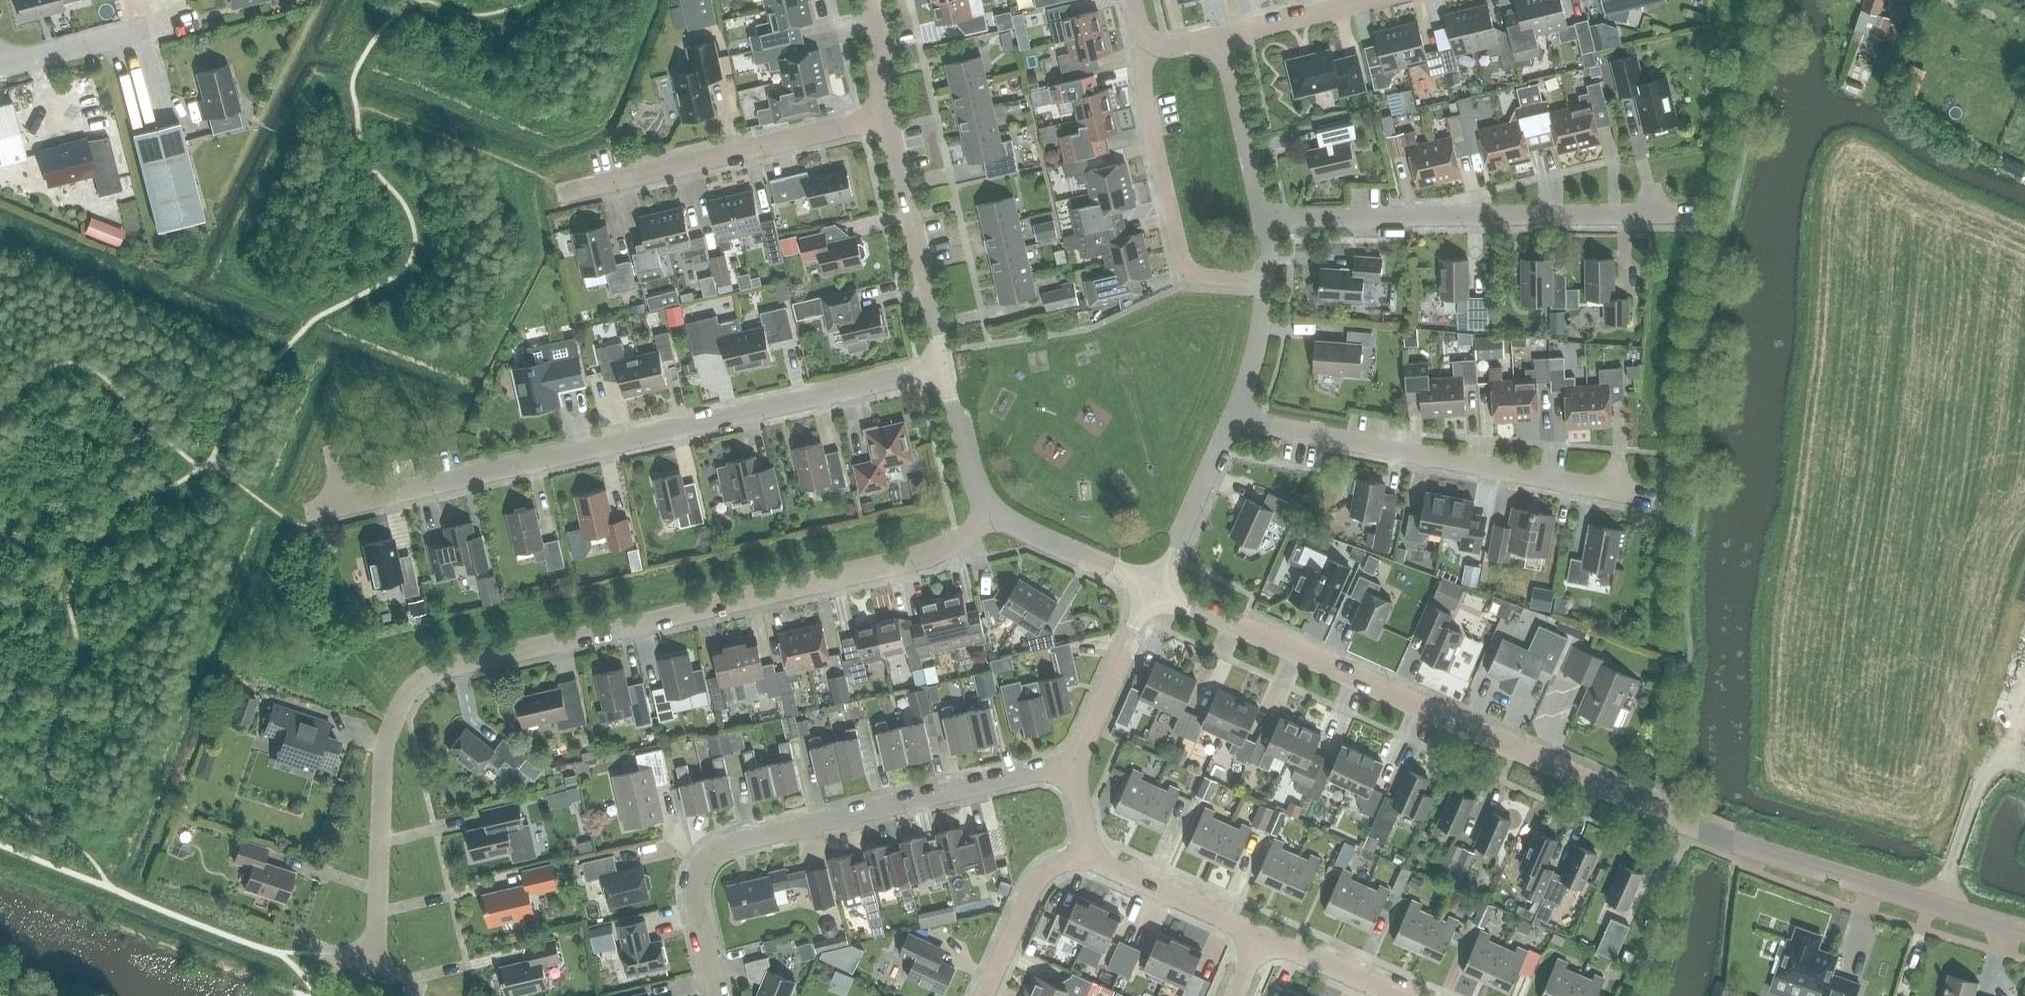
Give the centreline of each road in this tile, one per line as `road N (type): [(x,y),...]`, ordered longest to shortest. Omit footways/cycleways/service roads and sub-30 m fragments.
road 1 (unclassified): [(2024,934),(1689,825),(1155,589)]
road 2 (residential): [(376,974),(387,740),(426,677),(919,558),(992,510)]
road 3 (residential): [(318,511),(944,368)]
road 4 (residential): [(717,995),(694,888),(702,864),(719,848),(1041,771),(1077,771)]
road 5 (residential): [(1262,219),(1688,213)]
road 6 (residential): [(1648,498),(1233,417)]
road 7 (residential): [(565,193),(888,117)]
road 8 (residential): [(1265,281),(1186,276),(1145,99),(1151,40)]
road 9 (unclassified): [(944,368),(888,117)]
road 10 (residential): [(1077,771),(1155,589)]
road 11 (residential): [(1155,589),(1233,417)]
road 12 (residential): [(1093,853),(1054,867),(1037,883),(985,995)]
road 13 (residential): [(1261,936),(1093,853)]
road 14 (unclassified): [(1155,589),(992,510)]
road 15 (residential): [(1262,219),(1230,73),(1218,53)]
road 16 (residential): [(1218,53),(1248,29),(1370,0)]
road 17 (unclassified): [(992,510),(978,490),(944,368)]
road 18 (residential): [(1395,995),(1261,936)]
road 19 (unclassified): [(140,30),(0,66)]
road 20 (residential): [(1233,417),(1252,361),(1265,281)]
road 21 (unclassified): [(888,117),(873,0)]

